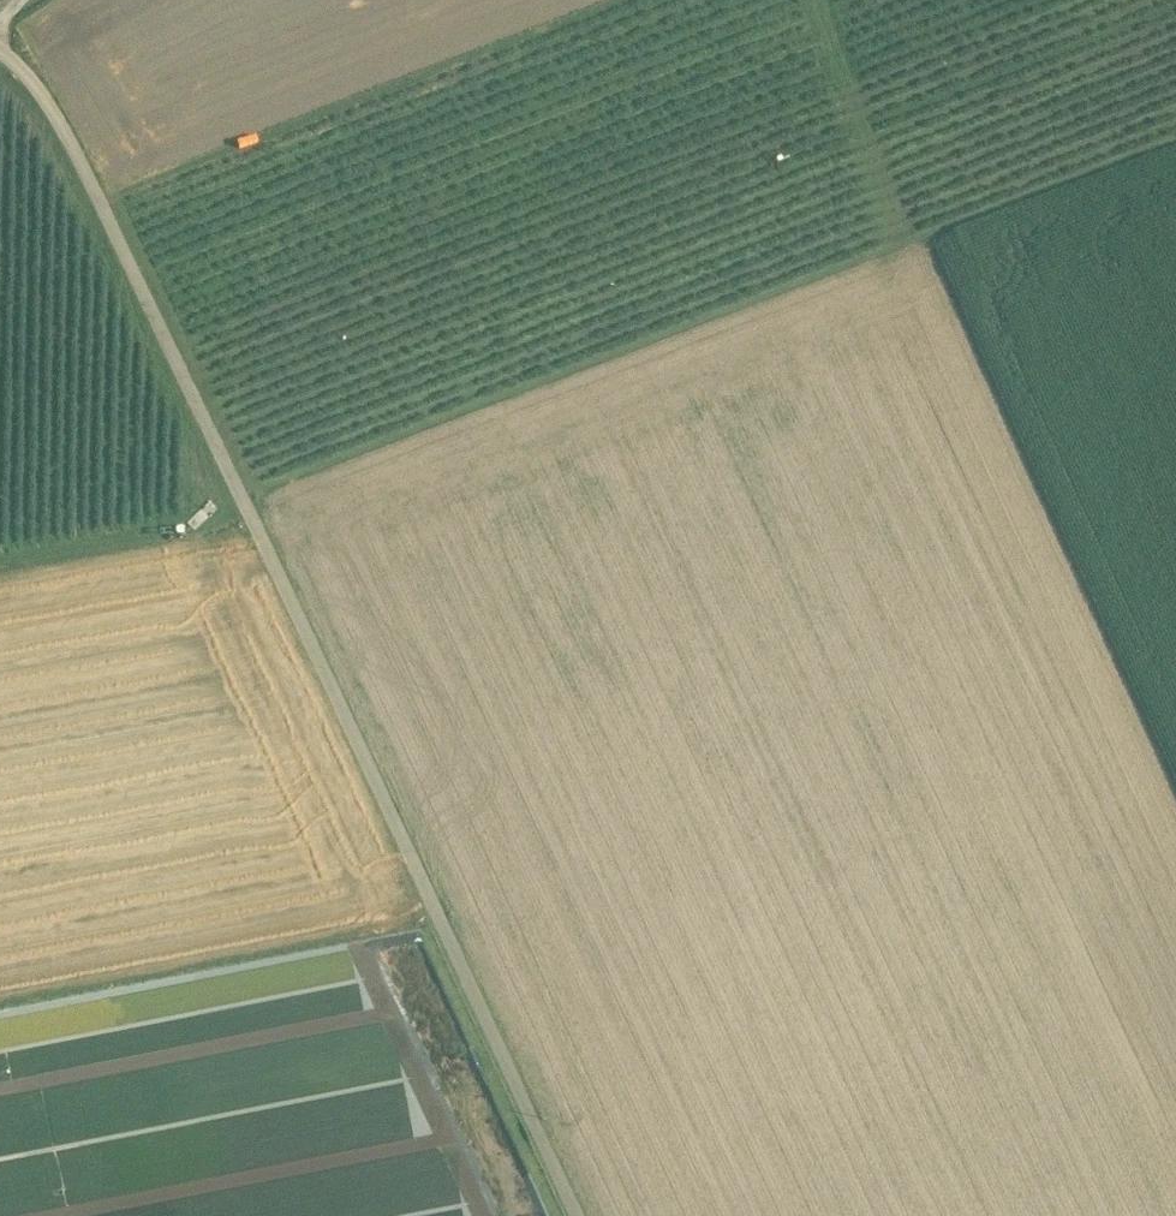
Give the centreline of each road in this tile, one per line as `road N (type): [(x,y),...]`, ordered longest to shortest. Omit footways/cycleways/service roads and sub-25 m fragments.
road 1 (unclassified): [(0,45),(66,124),(577,1215)]

